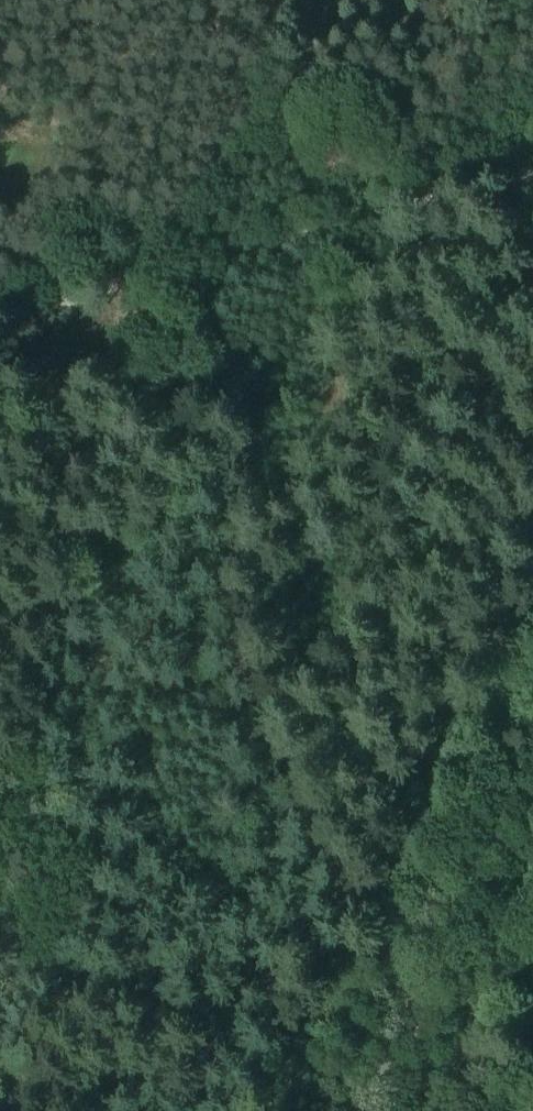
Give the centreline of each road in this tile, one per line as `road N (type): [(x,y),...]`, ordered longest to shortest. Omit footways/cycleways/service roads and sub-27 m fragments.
road 1 (track): [(0,313),(532,163)]
road 2 (unclassified): [(371,1110),(532,764)]

